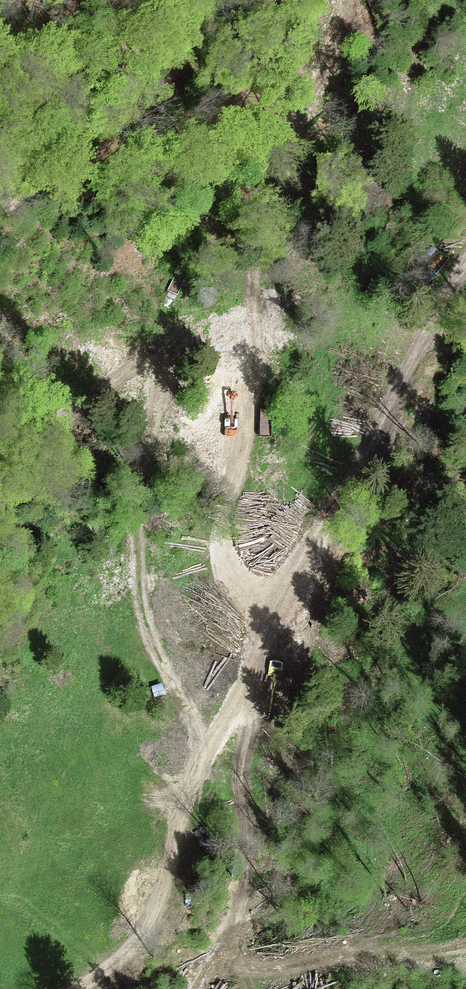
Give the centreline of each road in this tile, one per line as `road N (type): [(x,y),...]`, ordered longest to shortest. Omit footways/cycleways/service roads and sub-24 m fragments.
road 1 (track): [(88,988),(150,925),(195,775),(258,675),(285,609),(465,277)]
road 2 (track): [(285,609),(252,589),(229,548),(256,418),(253,278),(261,223),(294,120),(336,58),(352,0)]
road 3 (track): [(0,458),(173,334),(138,503),(141,550),(148,622),(208,749)]
road 4 (track): [(258,675),(259,709),(241,770),(248,848),(234,932),(240,959),(268,968),(346,952),(465,955)]

